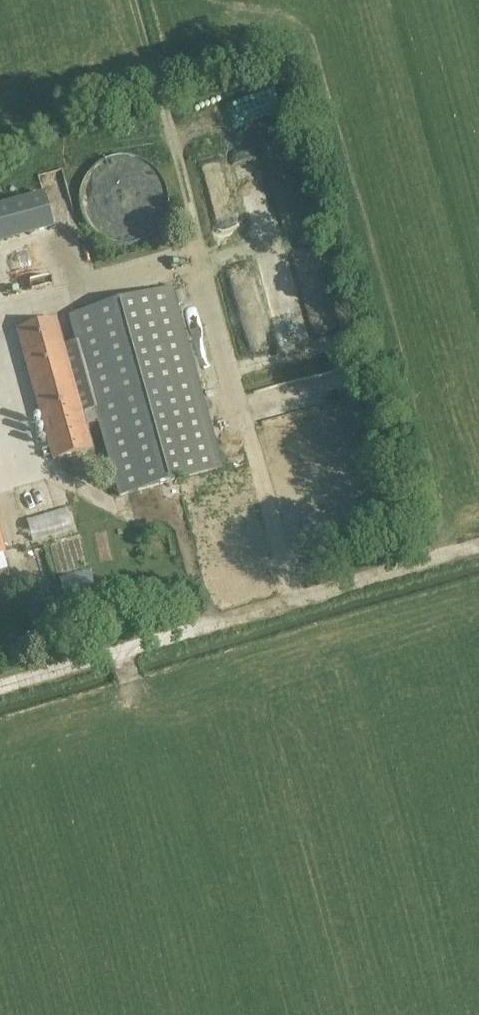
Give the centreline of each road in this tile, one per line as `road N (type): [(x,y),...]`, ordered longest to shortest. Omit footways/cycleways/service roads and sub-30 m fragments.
road 1 (unclassified): [(0,699),(478,554)]

